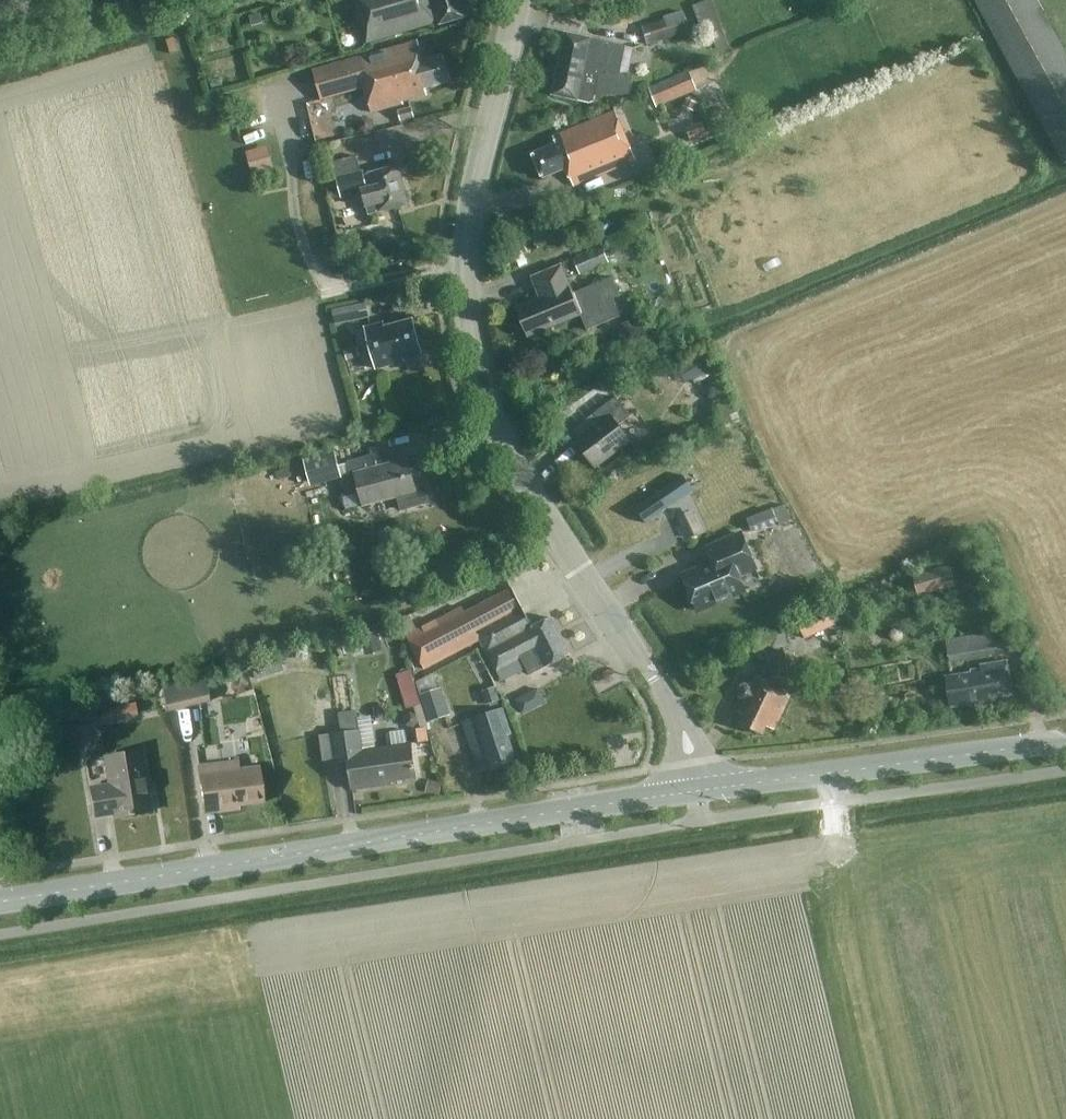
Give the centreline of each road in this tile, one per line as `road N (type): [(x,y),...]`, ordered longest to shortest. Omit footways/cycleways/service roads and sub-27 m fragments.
road 1 (tertiary): [(696,792),(675,708),(509,455),(478,370),(467,293),(470,214),(518,0)]
road 2 (tertiary): [(0,902),(696,792)]
road 3 (tertiary): [(696,792),(1065,739)]

